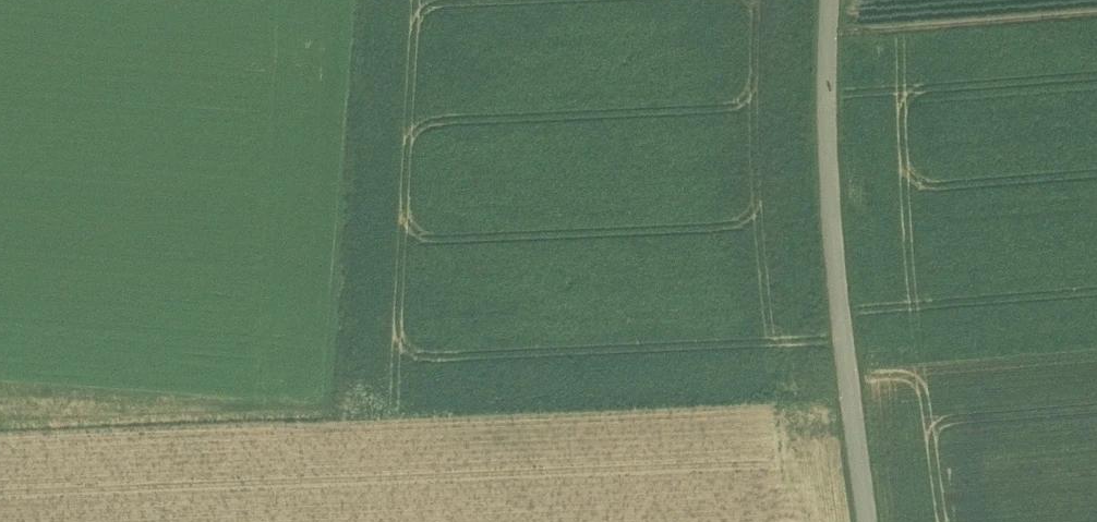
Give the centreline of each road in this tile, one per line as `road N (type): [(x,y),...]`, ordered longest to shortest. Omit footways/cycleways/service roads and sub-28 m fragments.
road 1 (unclassified): [(868,521),(835,273),(827,0)]

